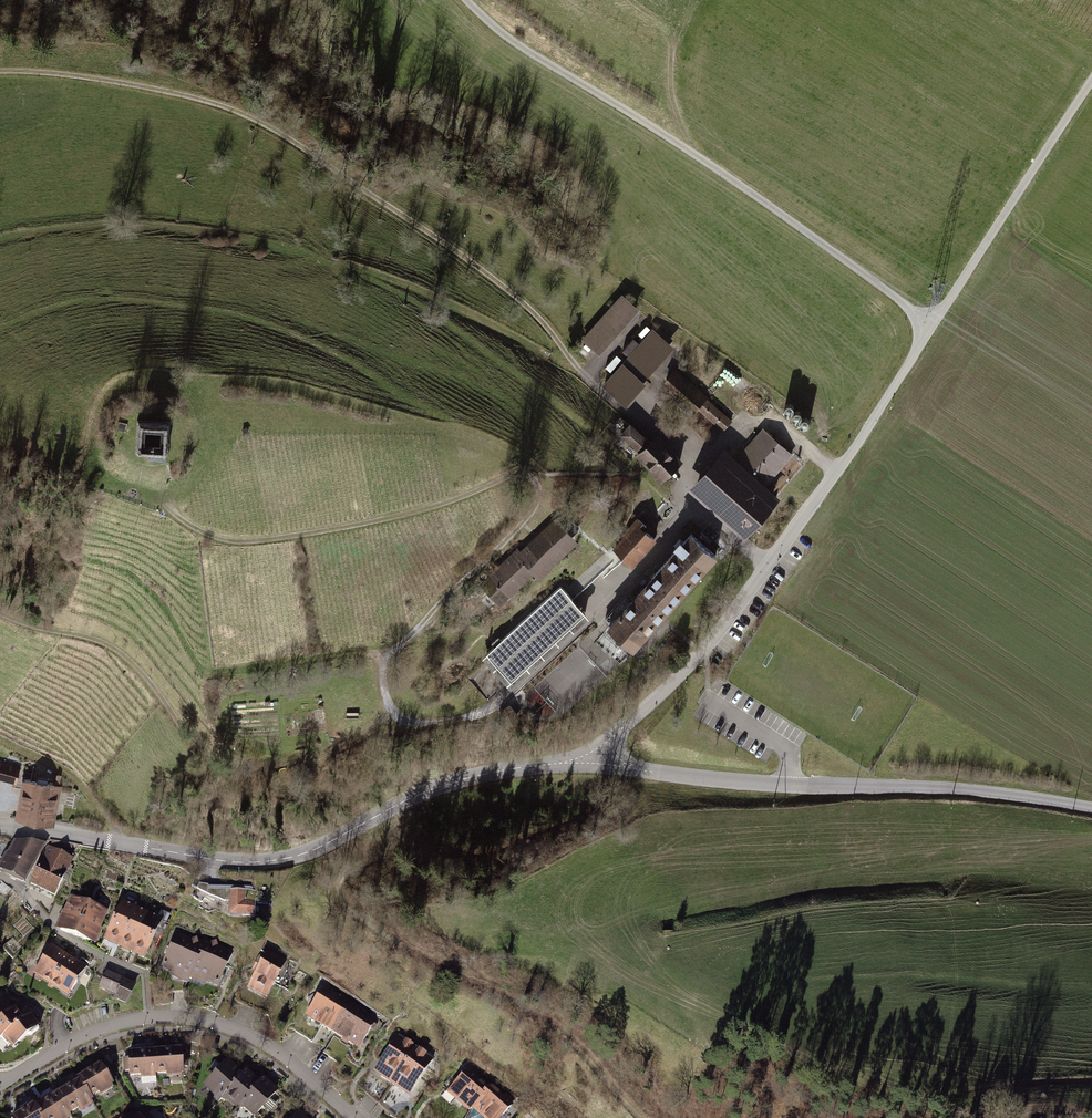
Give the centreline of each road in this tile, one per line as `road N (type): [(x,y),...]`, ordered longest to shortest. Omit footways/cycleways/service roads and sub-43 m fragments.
road 1 (track): [(691,510),(682,484),(704,453),(684,431),(623,407),(528,304),(463,253),(249,117),(210,100),(94,78),(0,73)]
road 2 (residential): [(598,758),(454,782),(279,860),(228,861),(0,828)]
road 3 (track): [(932,326),(684,146),(533,55),(468,0)]
road 4 (residential): [(932,326),(706,647),(598,758)]
road 5 (track): [(641,1117),(568,1038),(347,910),(339,898),(343,875),(403,830),(404,801)]
road 6 (unclassified): [(1091,809),(969,791),(755,784),(598,758)]
road 7 (track): [(0,612),(112,646),(197,748),(231,767),(307,759),(392,717)]
road 8 (residential): [(353,1117),(270,1045),(188,1017),(97,1030),(0,1086)]
road 9 (track): [(485,713),(433,725),(392,717),(381,671),(535,507),(532,476)]
road 10 (track): [(532,476),(402,515),(249,543),(200,532),(170,509)]
road 11 (unclassified): [(1091,79),(932,326)]
road 12 (track): [(532,476),(490,442),(282,386)]
road 13 (residential): [(0,875),(54,930),(145,973)]
road 14 (track): [(388,656),(225,673)]
road 15 (track): [(123,842),(82,788),(0,739)]

